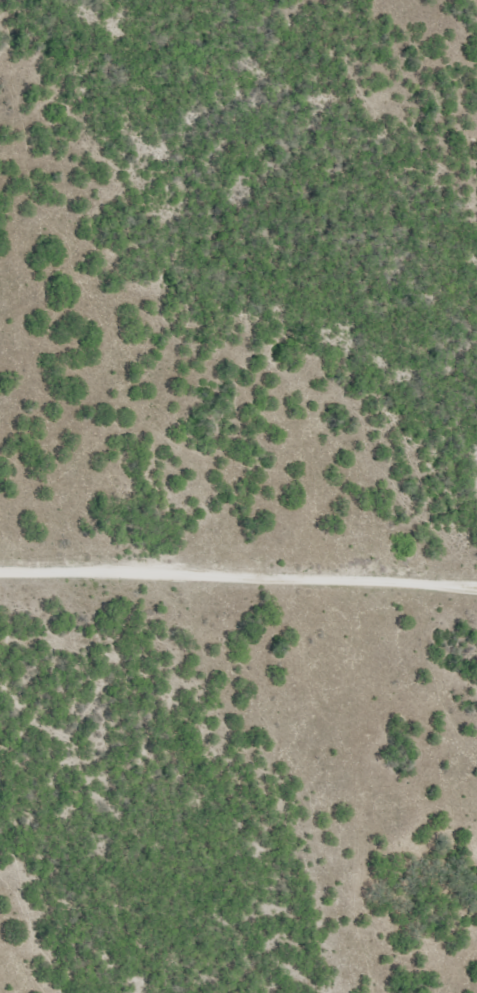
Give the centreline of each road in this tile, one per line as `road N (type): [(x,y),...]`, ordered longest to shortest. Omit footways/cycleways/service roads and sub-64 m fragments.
road 1 (residential): [(0,559),(476,578)]

